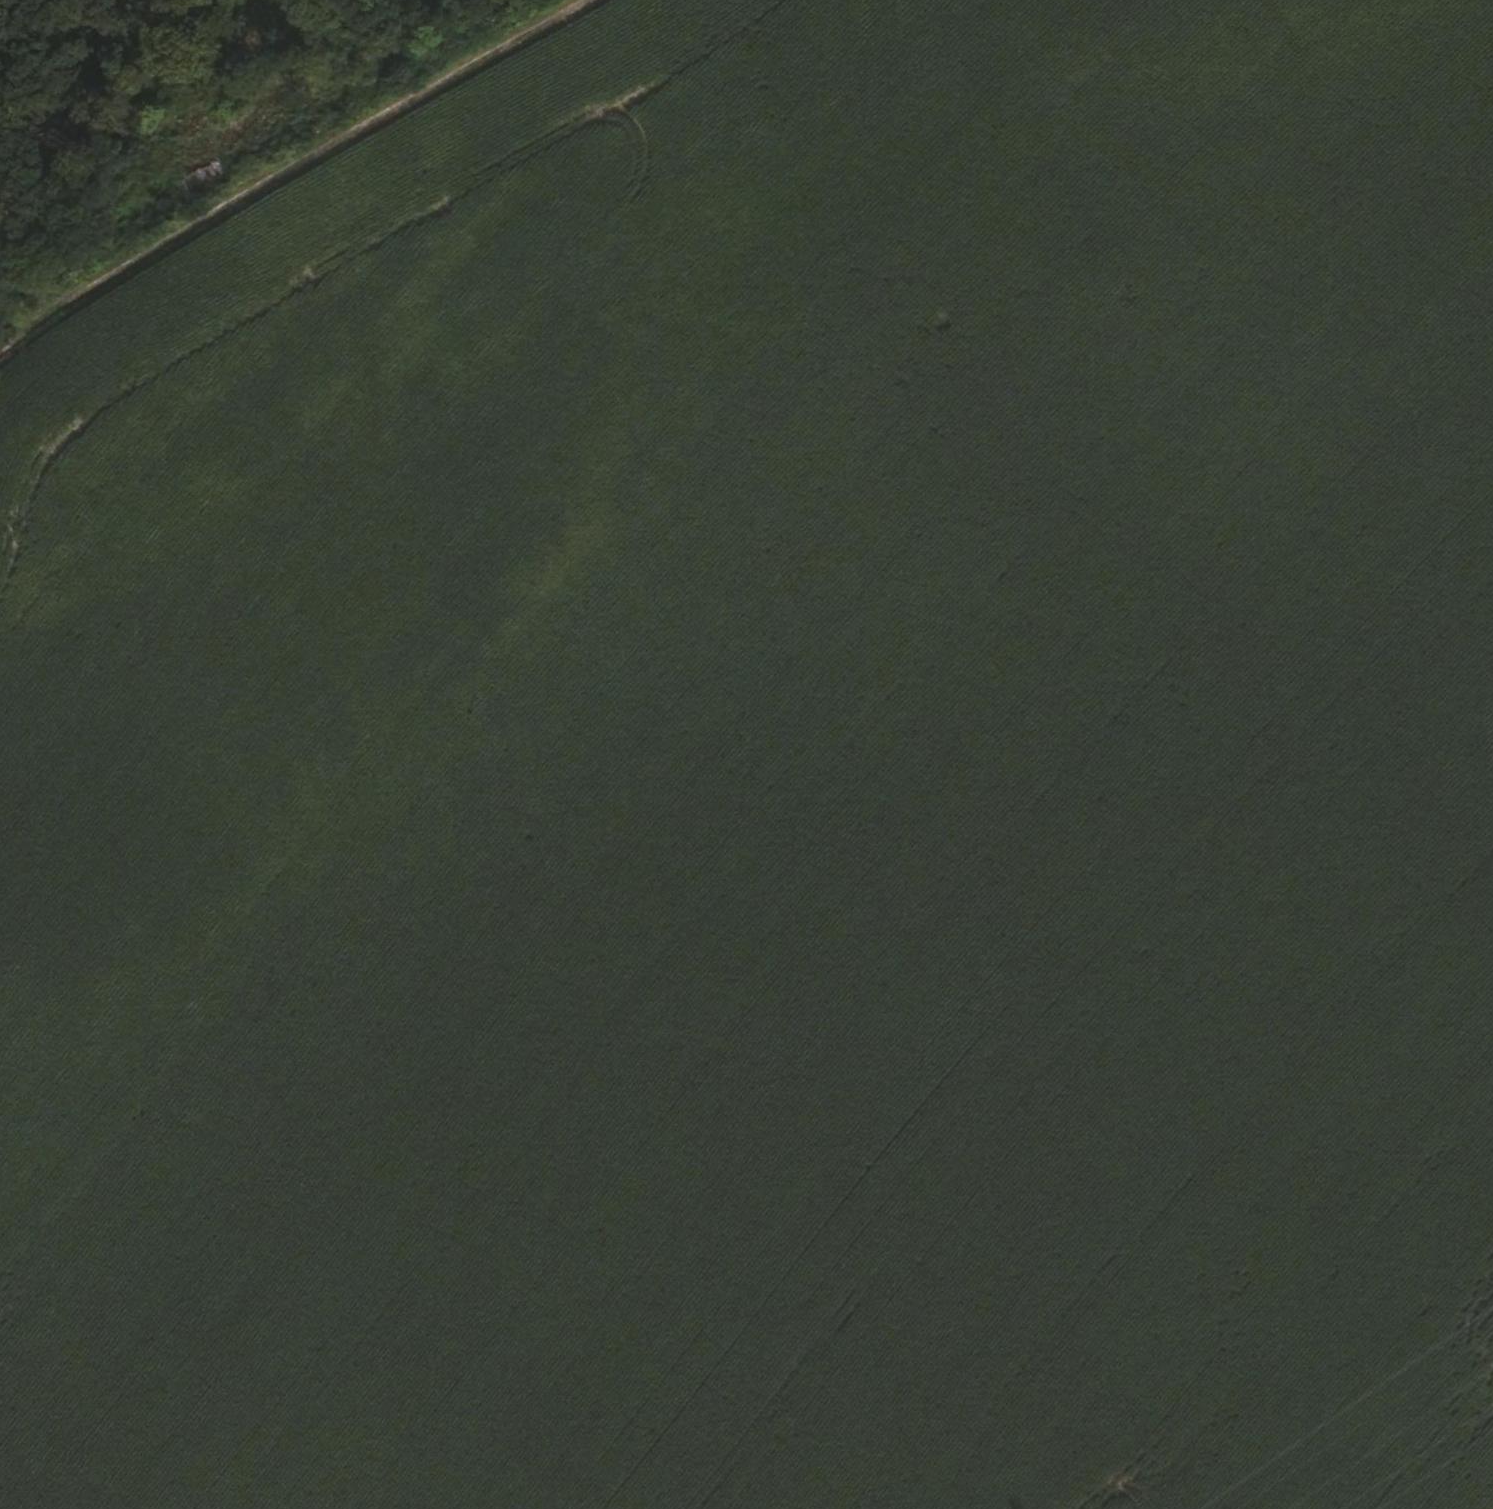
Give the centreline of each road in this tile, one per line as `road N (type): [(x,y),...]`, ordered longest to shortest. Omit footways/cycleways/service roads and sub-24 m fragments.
road 1 (track): [(0,340),(392,105),(591,0)]

